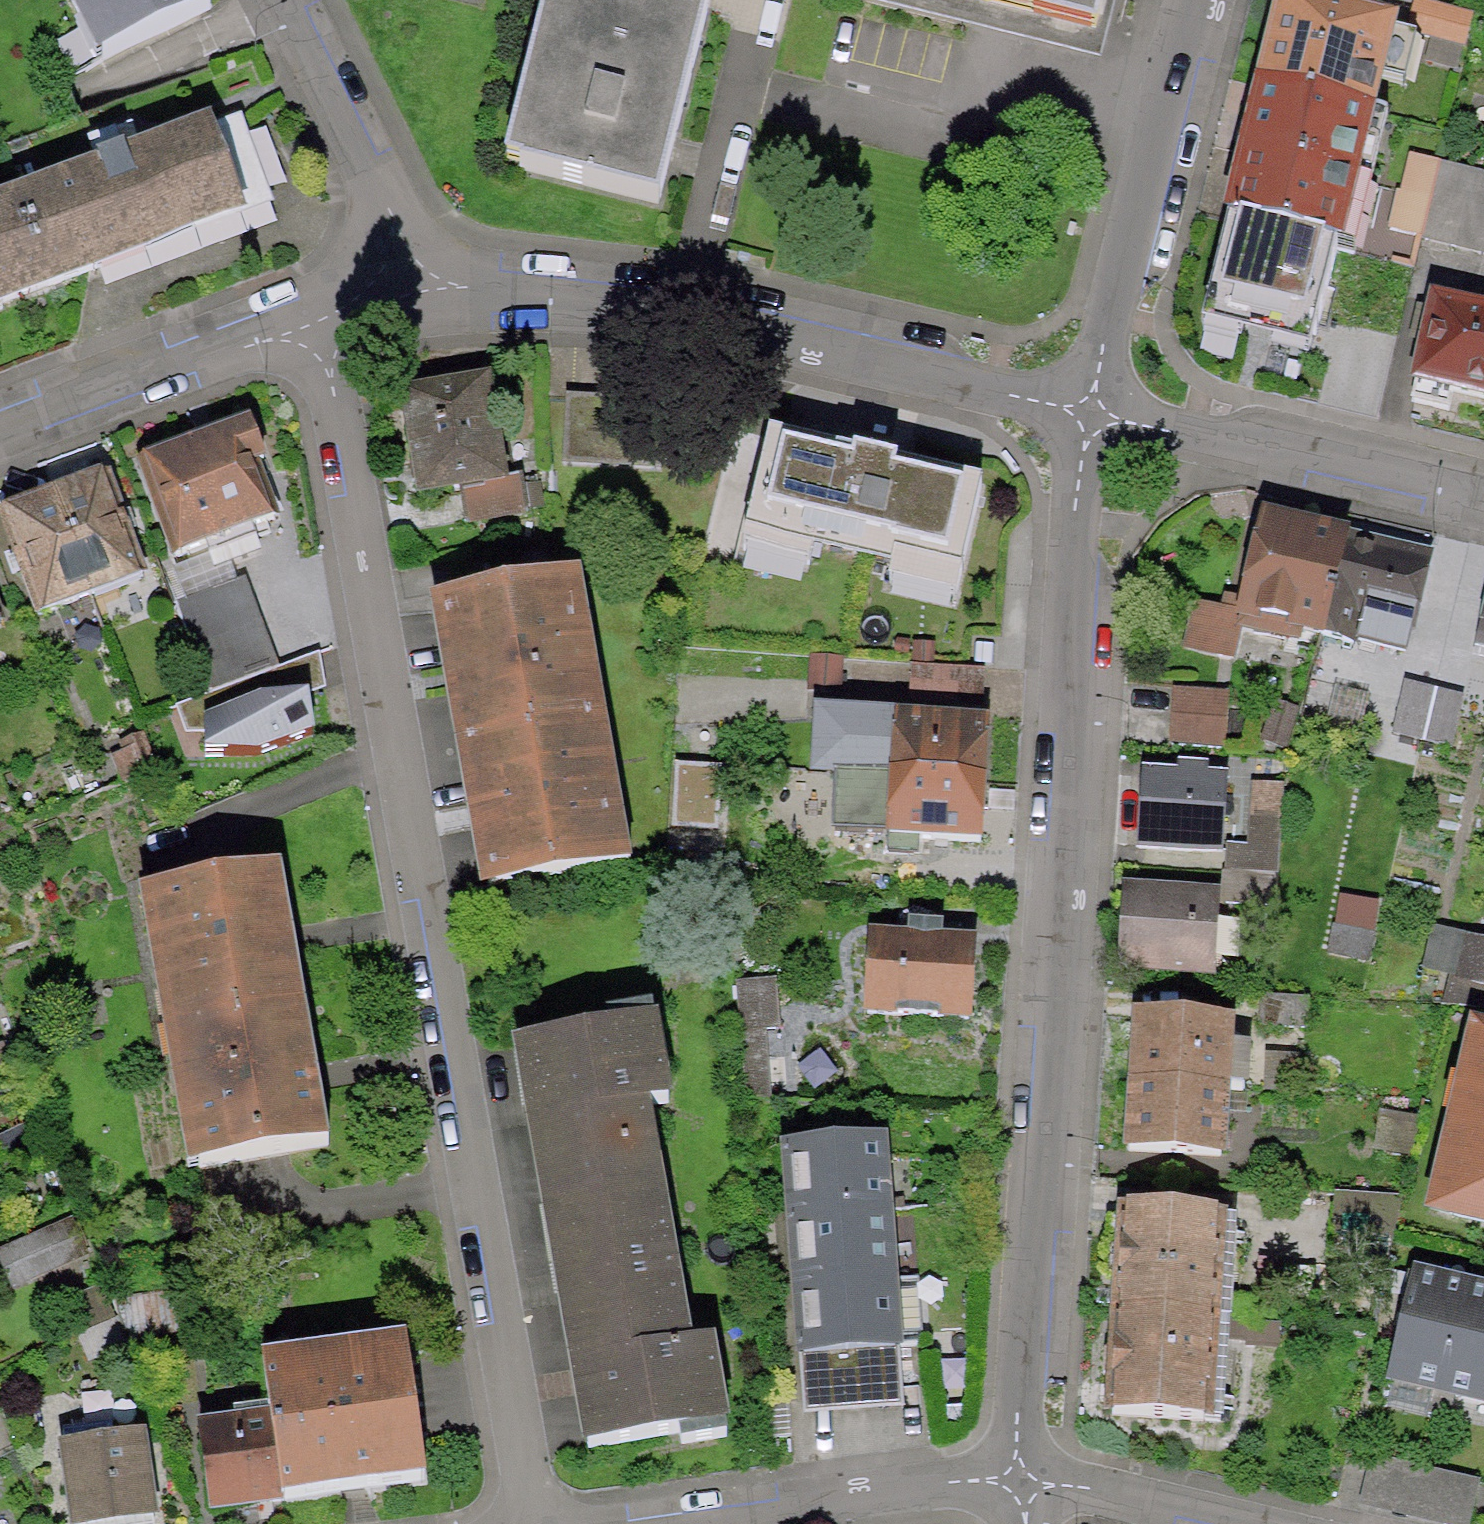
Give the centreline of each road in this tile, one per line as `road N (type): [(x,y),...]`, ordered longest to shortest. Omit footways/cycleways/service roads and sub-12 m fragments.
road 1 (residential): [(528,1523),(315,323)]
road 2 (residential): [(1015,1478),(1093,401)]
road 3 (residential): [(410,278),(561,275),(1093,401)]
road 4 (residential): [(585,1523),(1015,1478)]
road 5 (residential): [(1093,401),(1196,0)]
road 6 (residential): [(1093,401),(1483,497)]
road 7 (residential): [(0,440),(315,323)]
road 8 (residential): [(410,278),(279,0)]
road 9 (residential): [(1015,1478),(1214,1523)]

